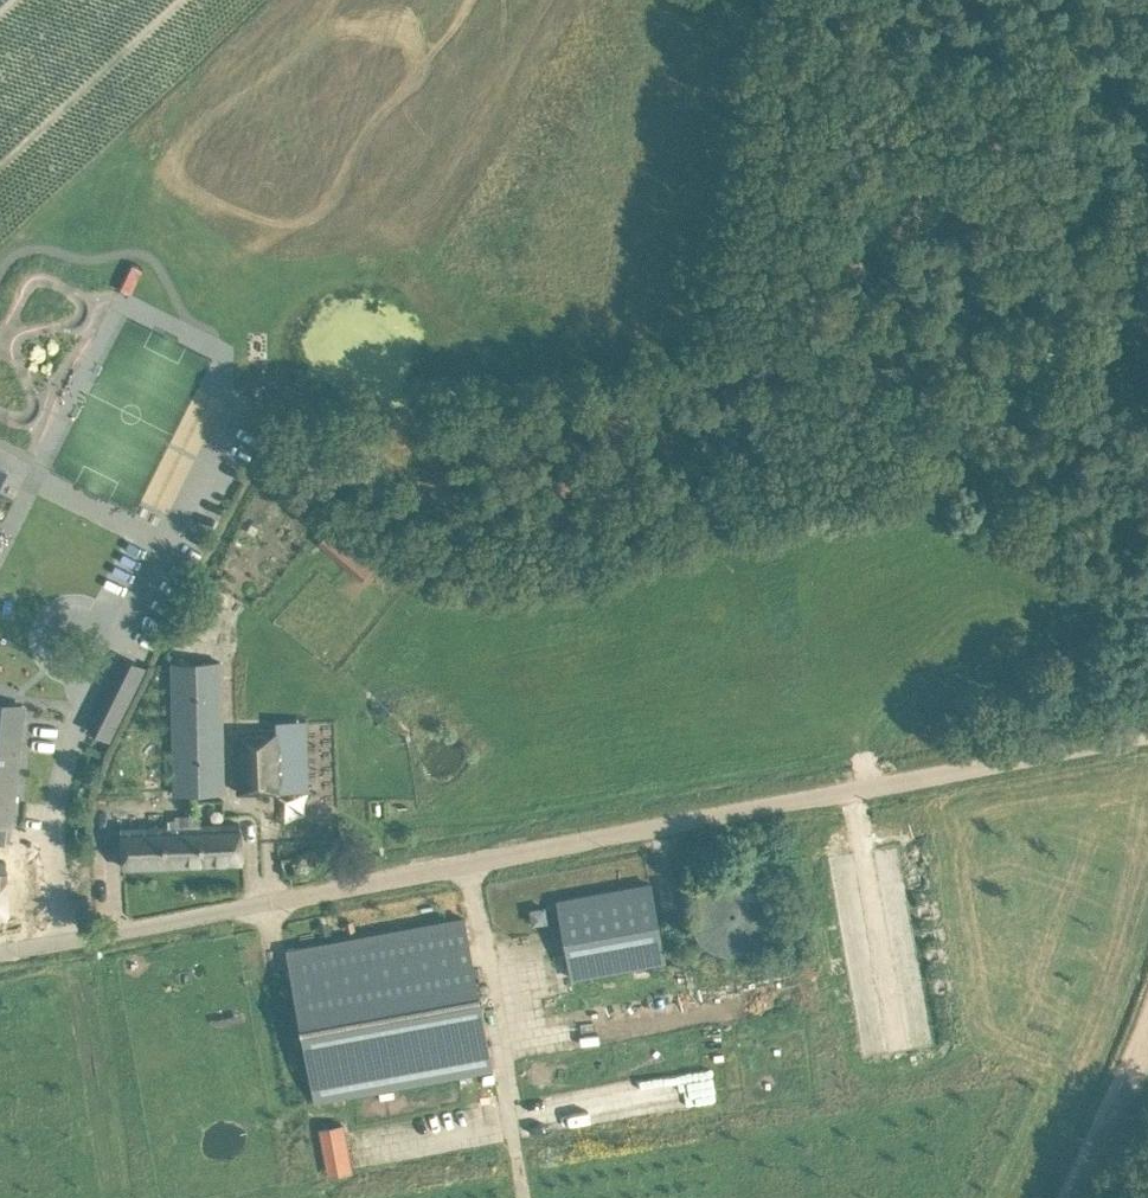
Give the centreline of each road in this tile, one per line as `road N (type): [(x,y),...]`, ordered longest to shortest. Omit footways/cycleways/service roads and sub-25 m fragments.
road 1 (unclassified): [(1147,734),(0,950)]
road 2 (track): [(1147,1043),(1080,1197)]

